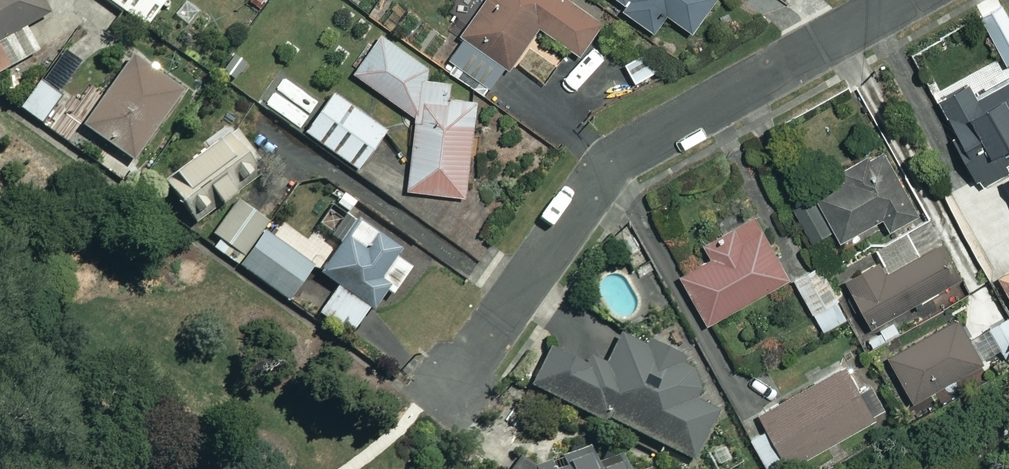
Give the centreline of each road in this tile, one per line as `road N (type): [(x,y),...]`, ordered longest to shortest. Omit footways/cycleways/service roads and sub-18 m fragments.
road 1 (residential): [(446,397),(621,157),(898,0)]

